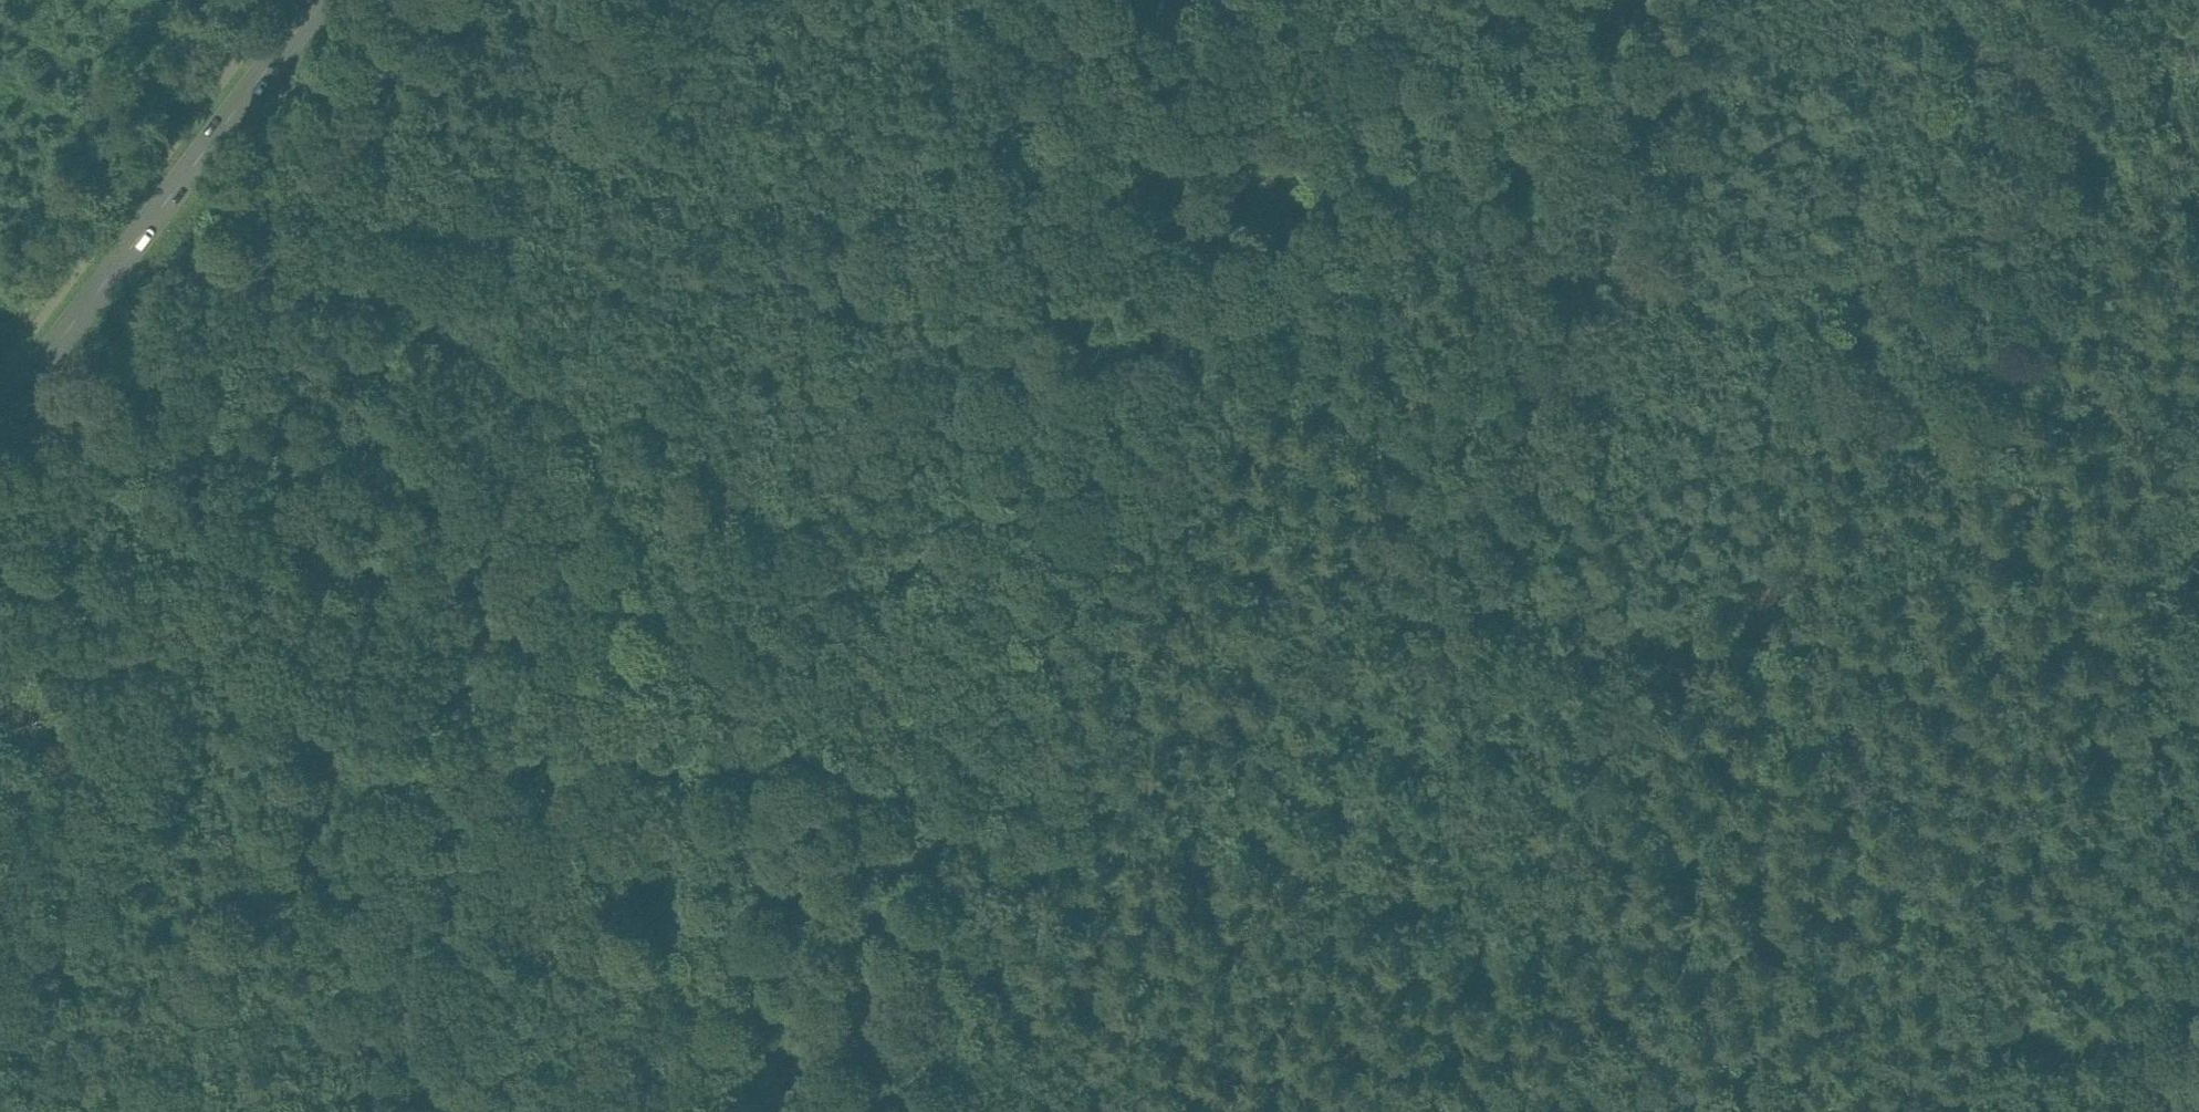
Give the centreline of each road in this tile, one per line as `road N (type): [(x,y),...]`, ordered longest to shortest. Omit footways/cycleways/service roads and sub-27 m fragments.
road 1 (track): [(2198,544),(1977,1111)]
road 2 (secondary): [(0,417),(314,0)]

